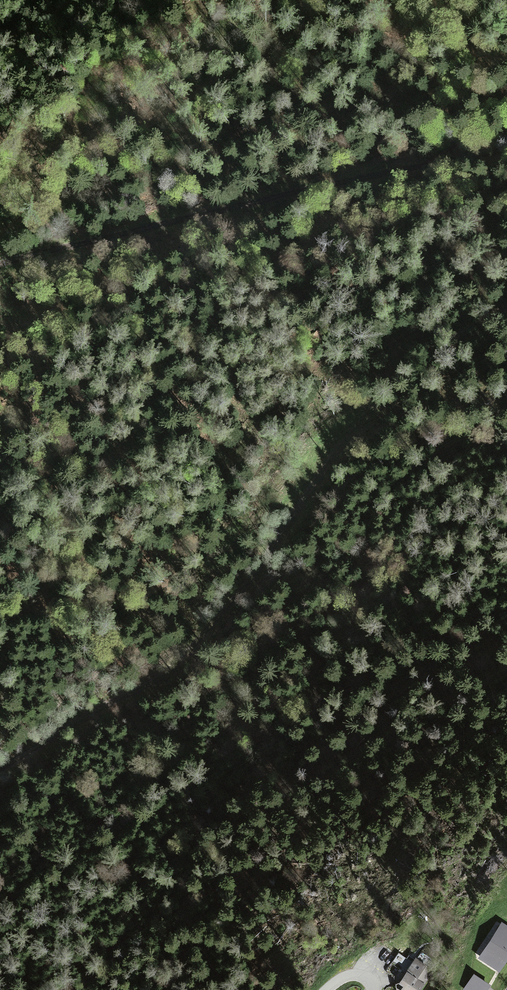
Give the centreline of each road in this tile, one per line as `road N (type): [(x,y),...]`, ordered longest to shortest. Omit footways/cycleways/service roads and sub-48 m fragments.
road 1 (track): [(0,272),(506,145)]
road 2 (track): [(0,771),(166,675),(271,549),(319,468),(364,418)]
road 3 (track): [(307,0),(259,63),(74,165),(0,238)]

